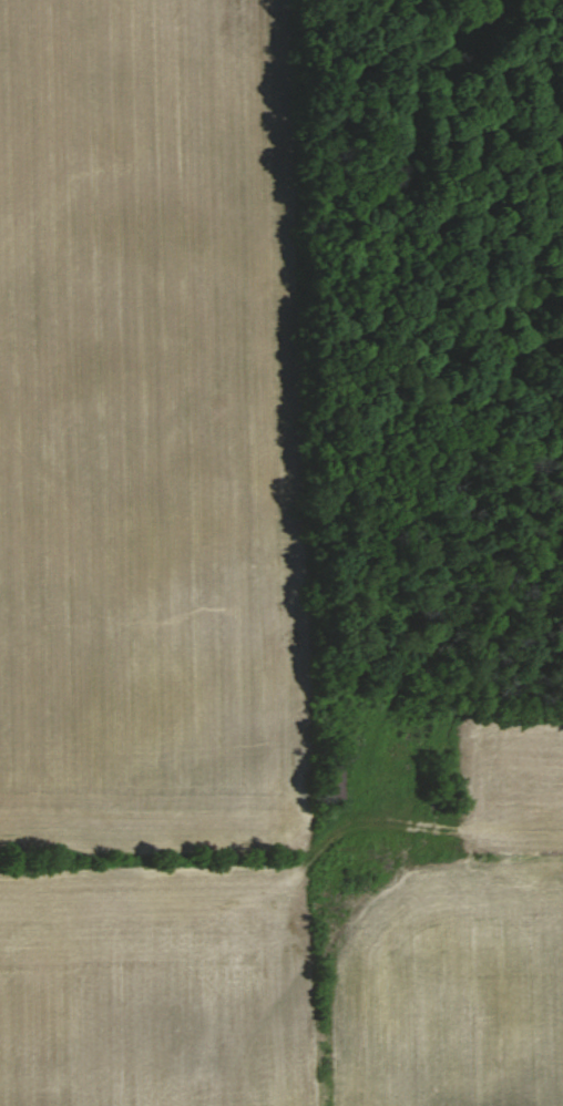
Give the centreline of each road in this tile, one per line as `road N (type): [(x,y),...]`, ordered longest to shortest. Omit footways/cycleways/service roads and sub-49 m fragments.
road 1 (track): [(562,493),(555,468),(531,441),(539,402),(533,368),(469,320),(436,257),(434,216),(396,162),(396,142),(418,135)]
road 2 (track): [(254,868),(297,864),(347,817),(365,741),(410,655)]
road 3 (track): [(447,622),(451,562),(501,489),(512,452),(531,434)]
road 4 (track): [(419,643),(447,622),(543,600),(562,581)]

